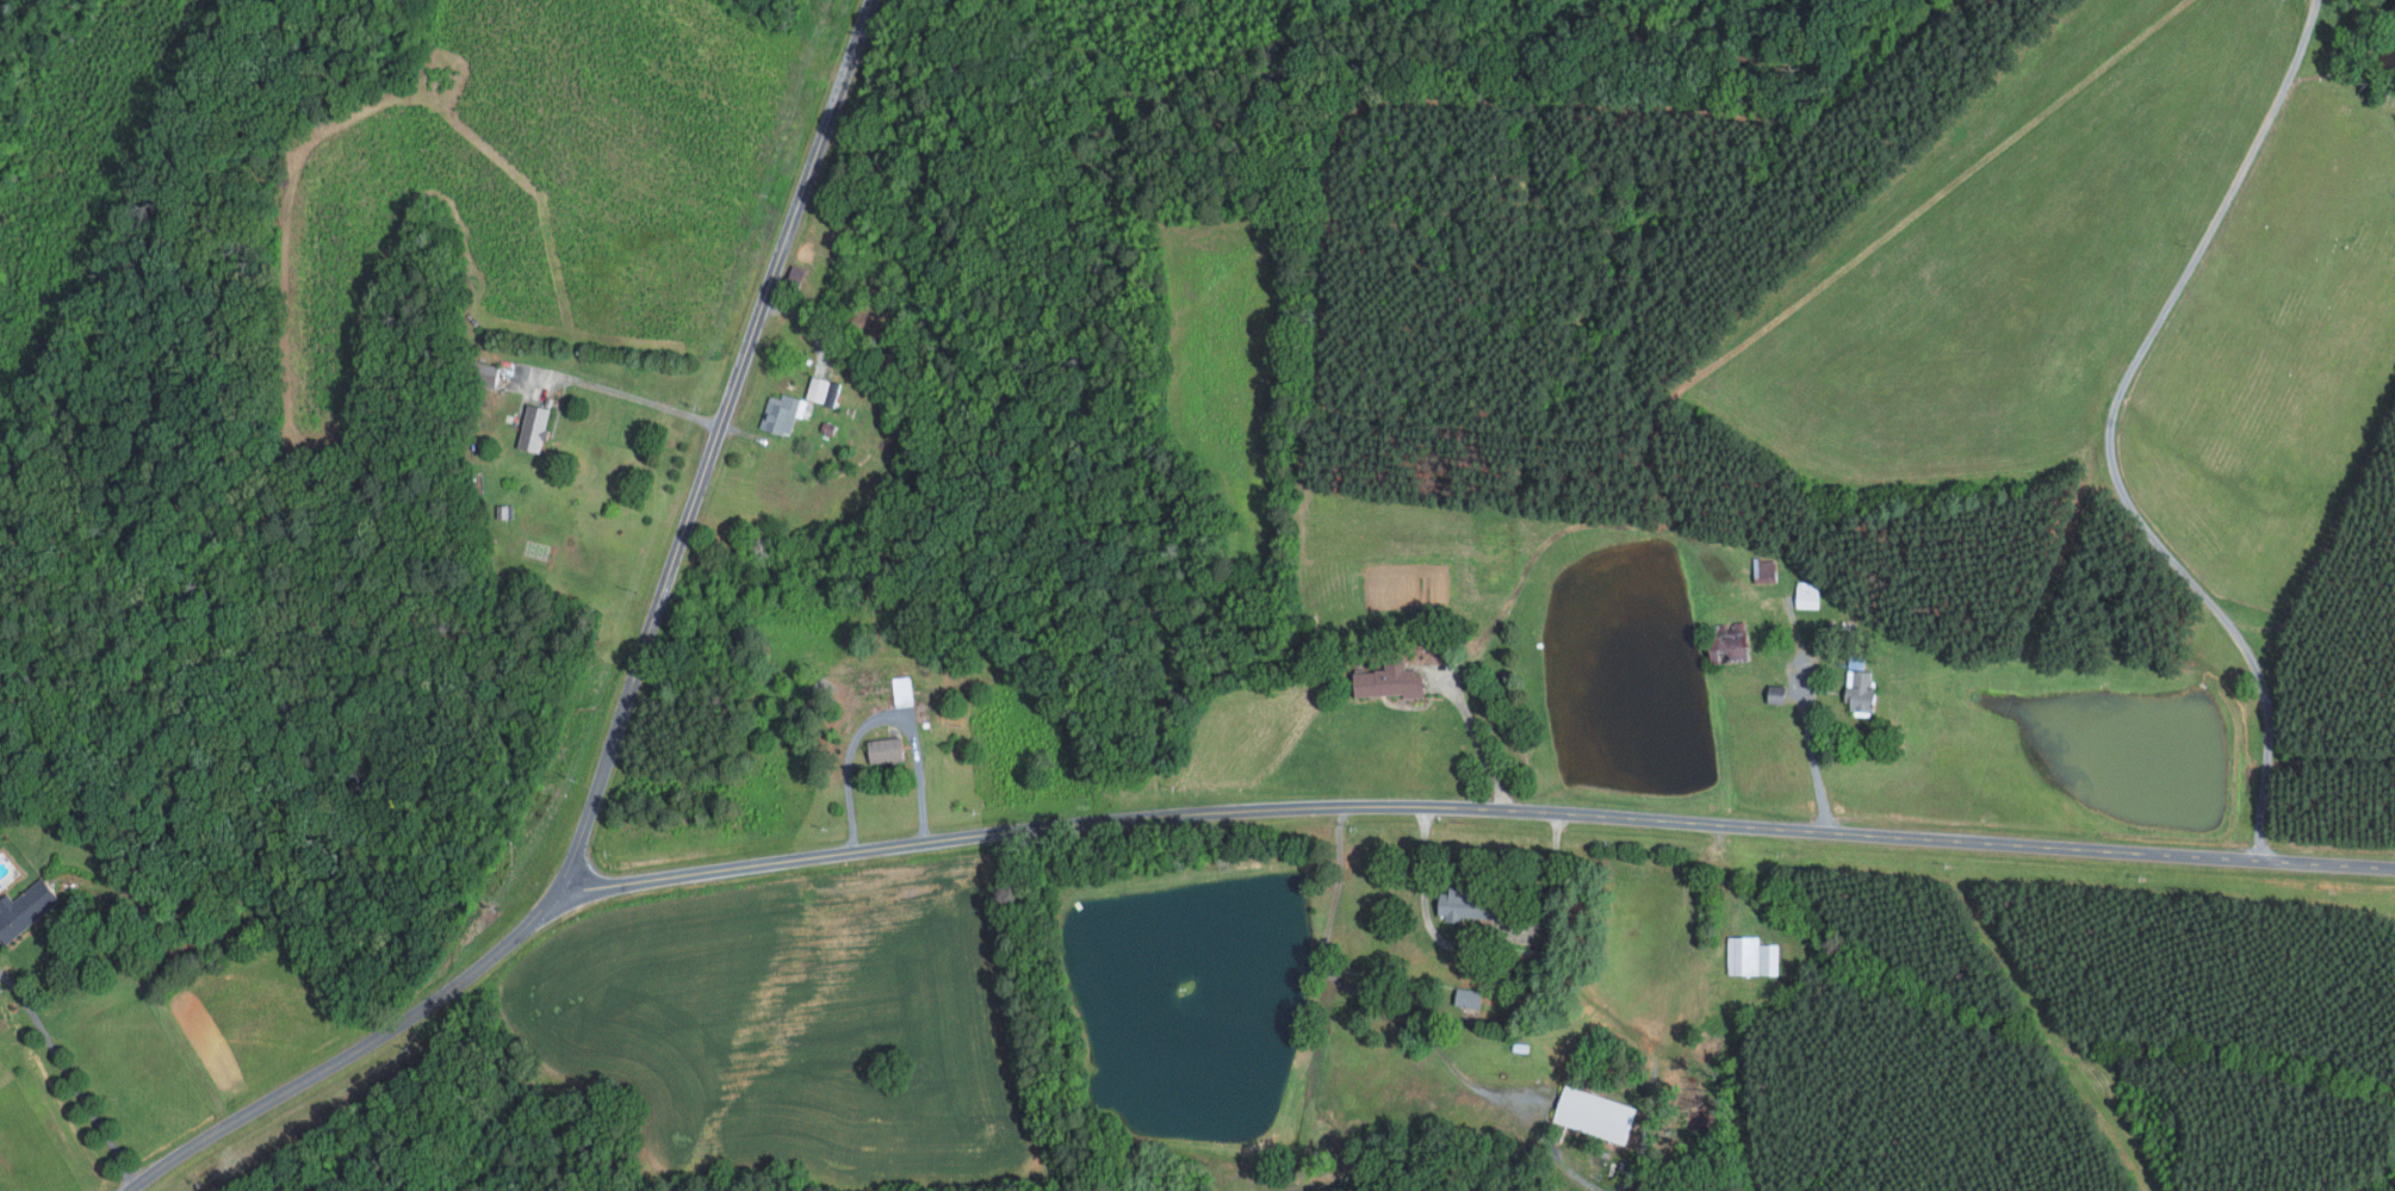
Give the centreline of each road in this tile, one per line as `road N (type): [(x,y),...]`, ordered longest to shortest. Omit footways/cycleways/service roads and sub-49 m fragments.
road 1 (residential): [(2394,866),(1621,814),(1342,805),(1076,821),(554,891)]
road 2 (residential): [(127,1190),(430,1001),(533,918),(570,866),(654,621)]
road 3 (residential): [(654,621),(871,0)]

